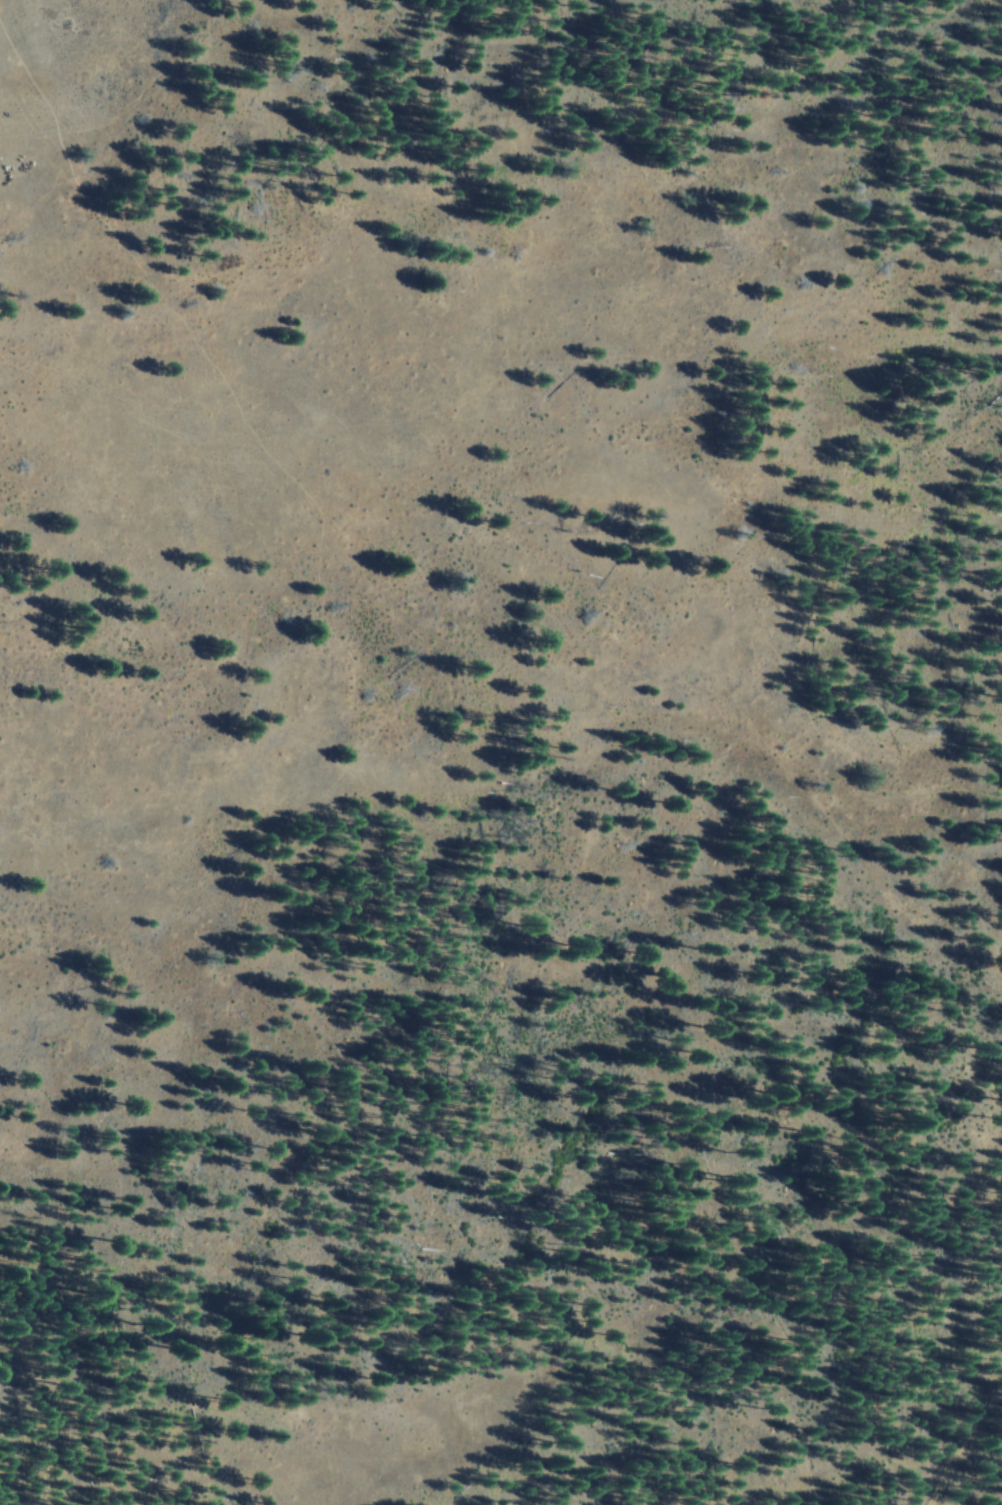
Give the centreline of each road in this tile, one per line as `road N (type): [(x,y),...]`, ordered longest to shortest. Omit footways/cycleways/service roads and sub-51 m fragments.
road 1 (track): [(1001,1280),(395,1386)]
road 2 (track): [(395,1386),(252,1300),(203,1259),(115,1226),(0,1218)]
road 3 (track): [(395,1386),(373,1504)]

